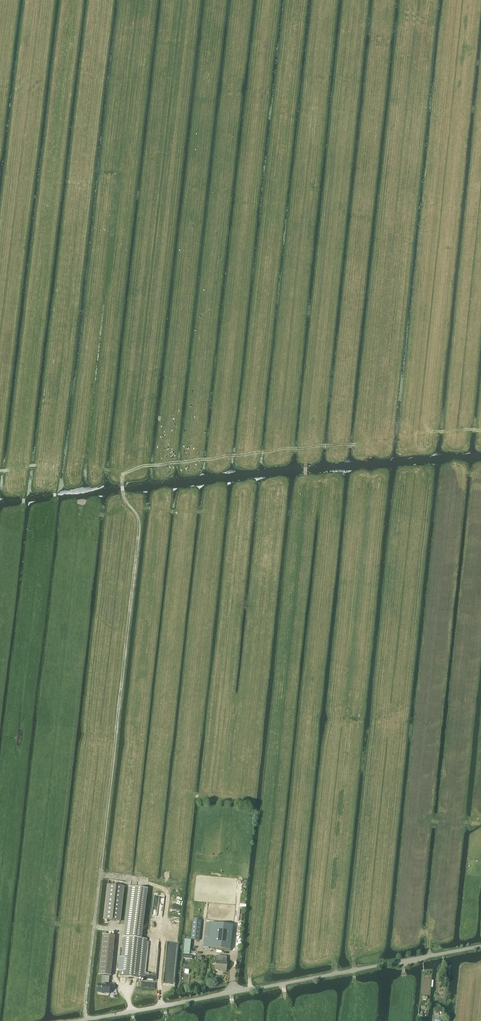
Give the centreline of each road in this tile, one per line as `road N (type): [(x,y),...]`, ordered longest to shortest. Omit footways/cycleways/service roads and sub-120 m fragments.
road 1 (track): [(84,1019),(139,525),(123,474),(371,443)]
road 2 (unclassified): [(76,1020),(480,946)]

